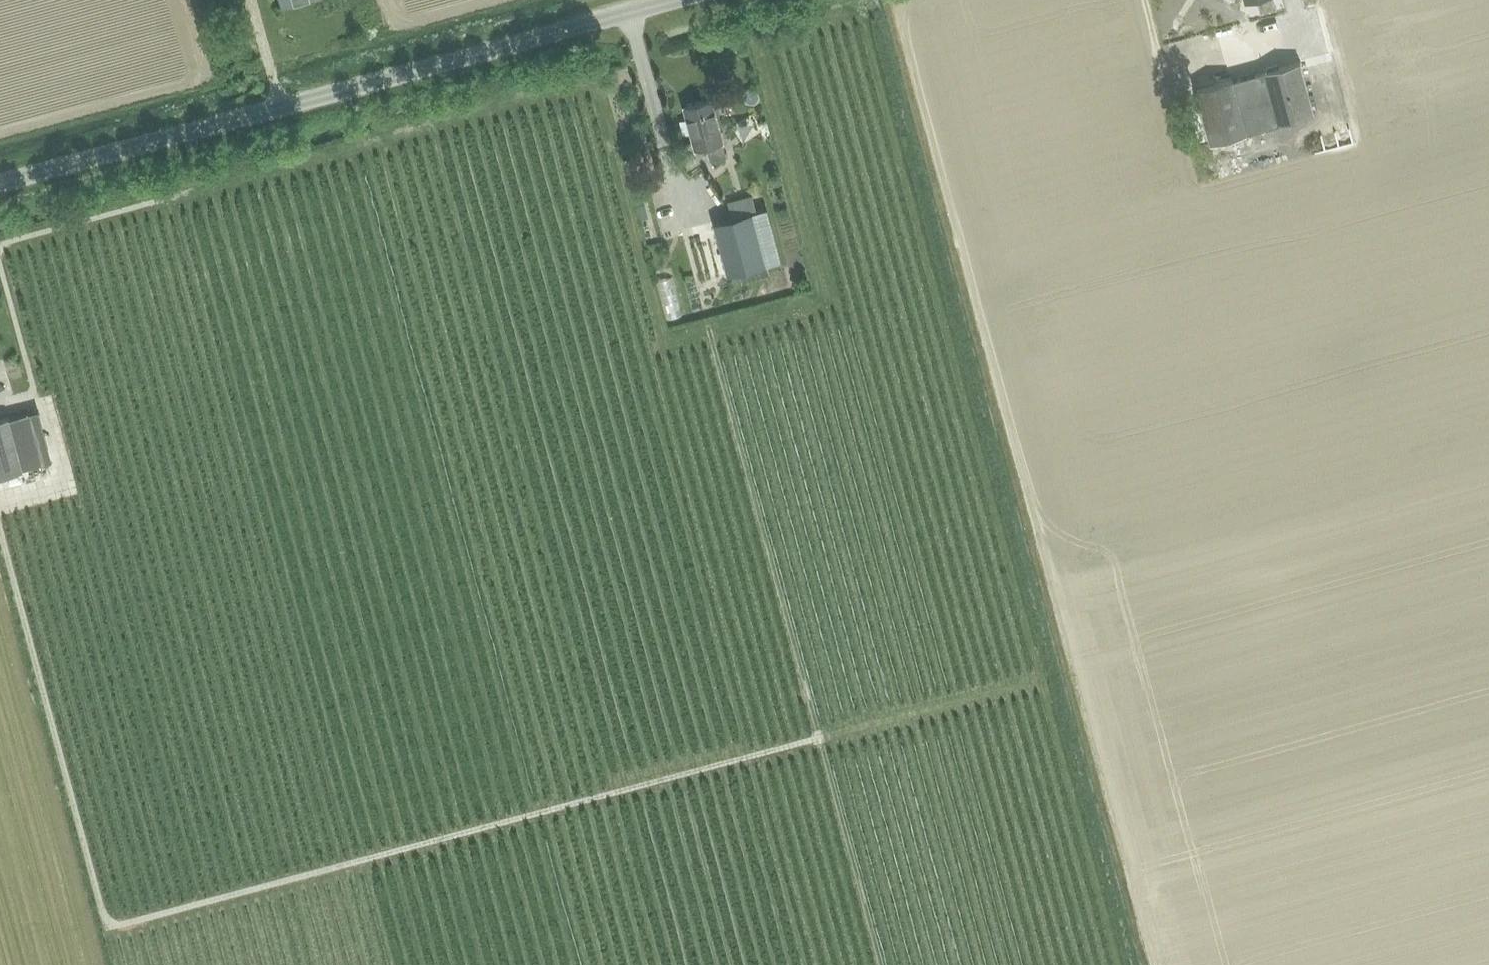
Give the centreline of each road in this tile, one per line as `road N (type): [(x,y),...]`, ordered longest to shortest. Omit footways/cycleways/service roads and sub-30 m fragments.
road 1 (unclassified): [(0,185),(675,0)]

